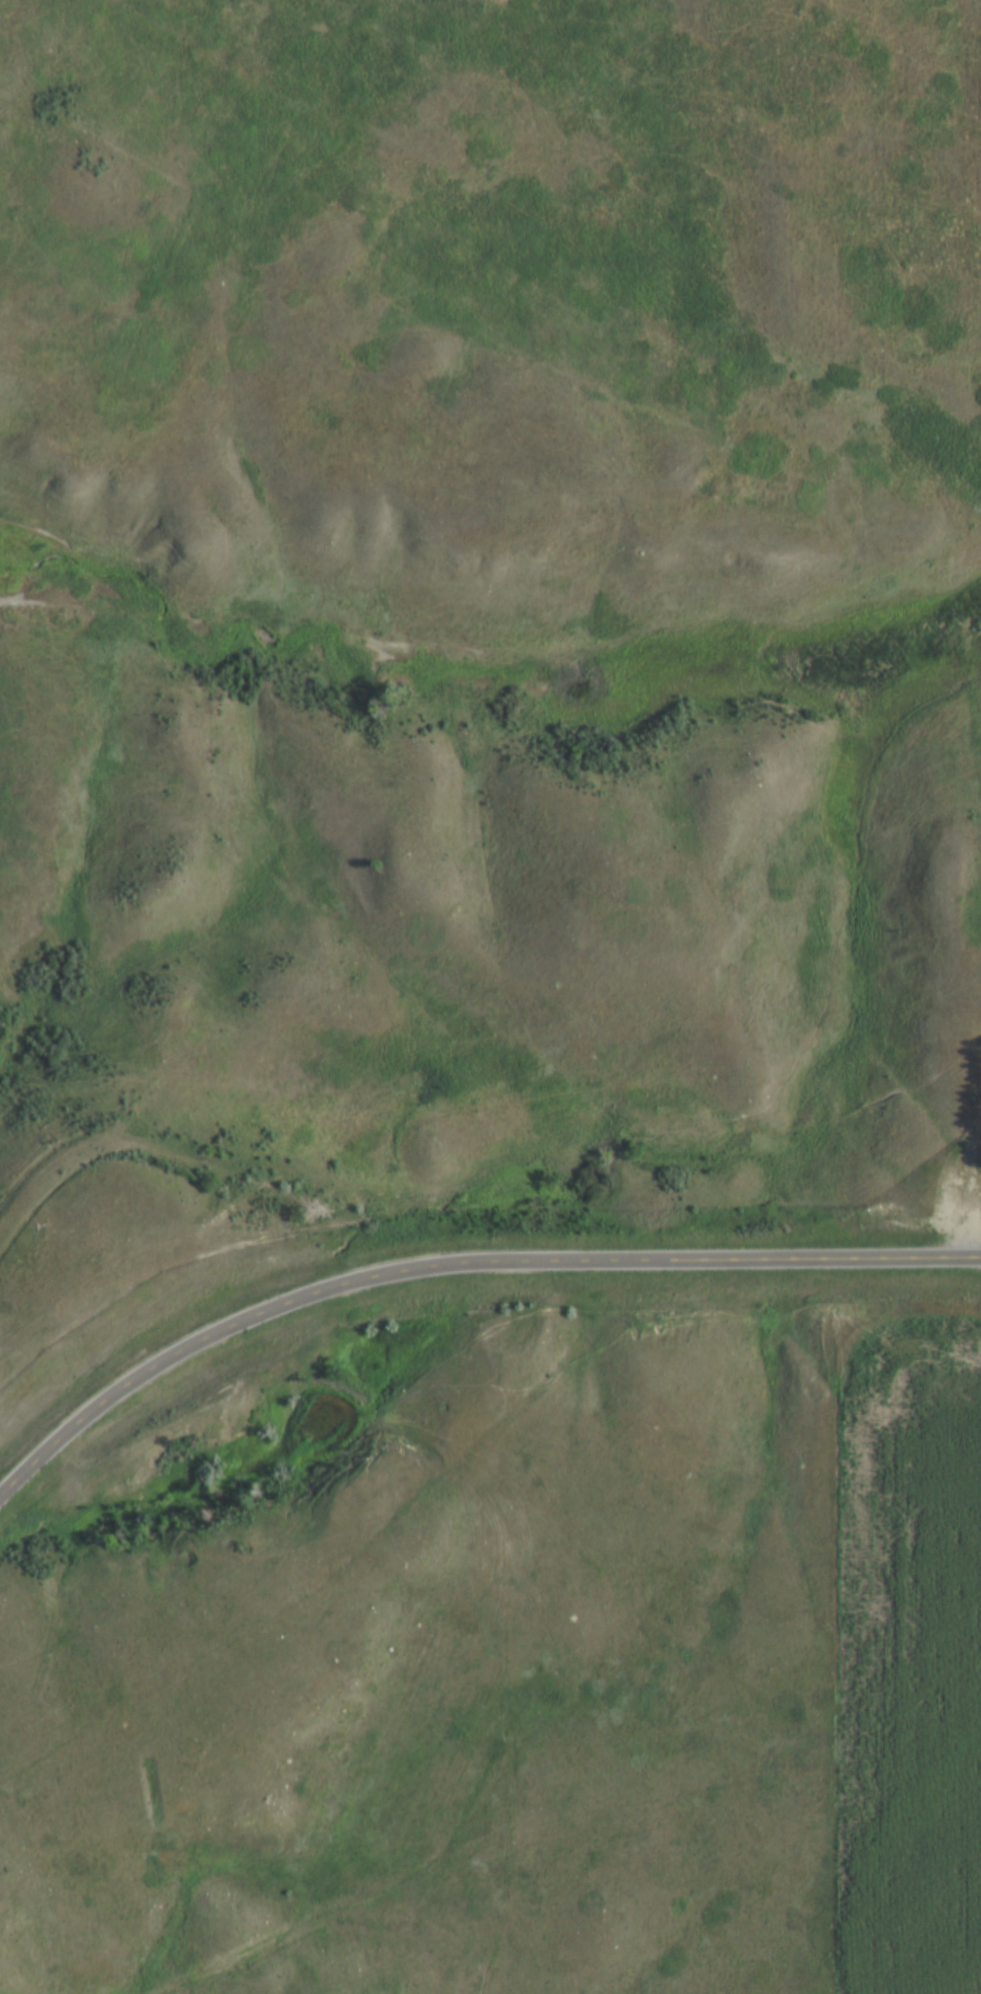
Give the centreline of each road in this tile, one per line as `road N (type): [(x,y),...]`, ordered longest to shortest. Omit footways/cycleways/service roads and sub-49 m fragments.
road 1 (tertiary): [(0,1502),(115,1393),(318,1287),(517,1248),(980,1248)]

